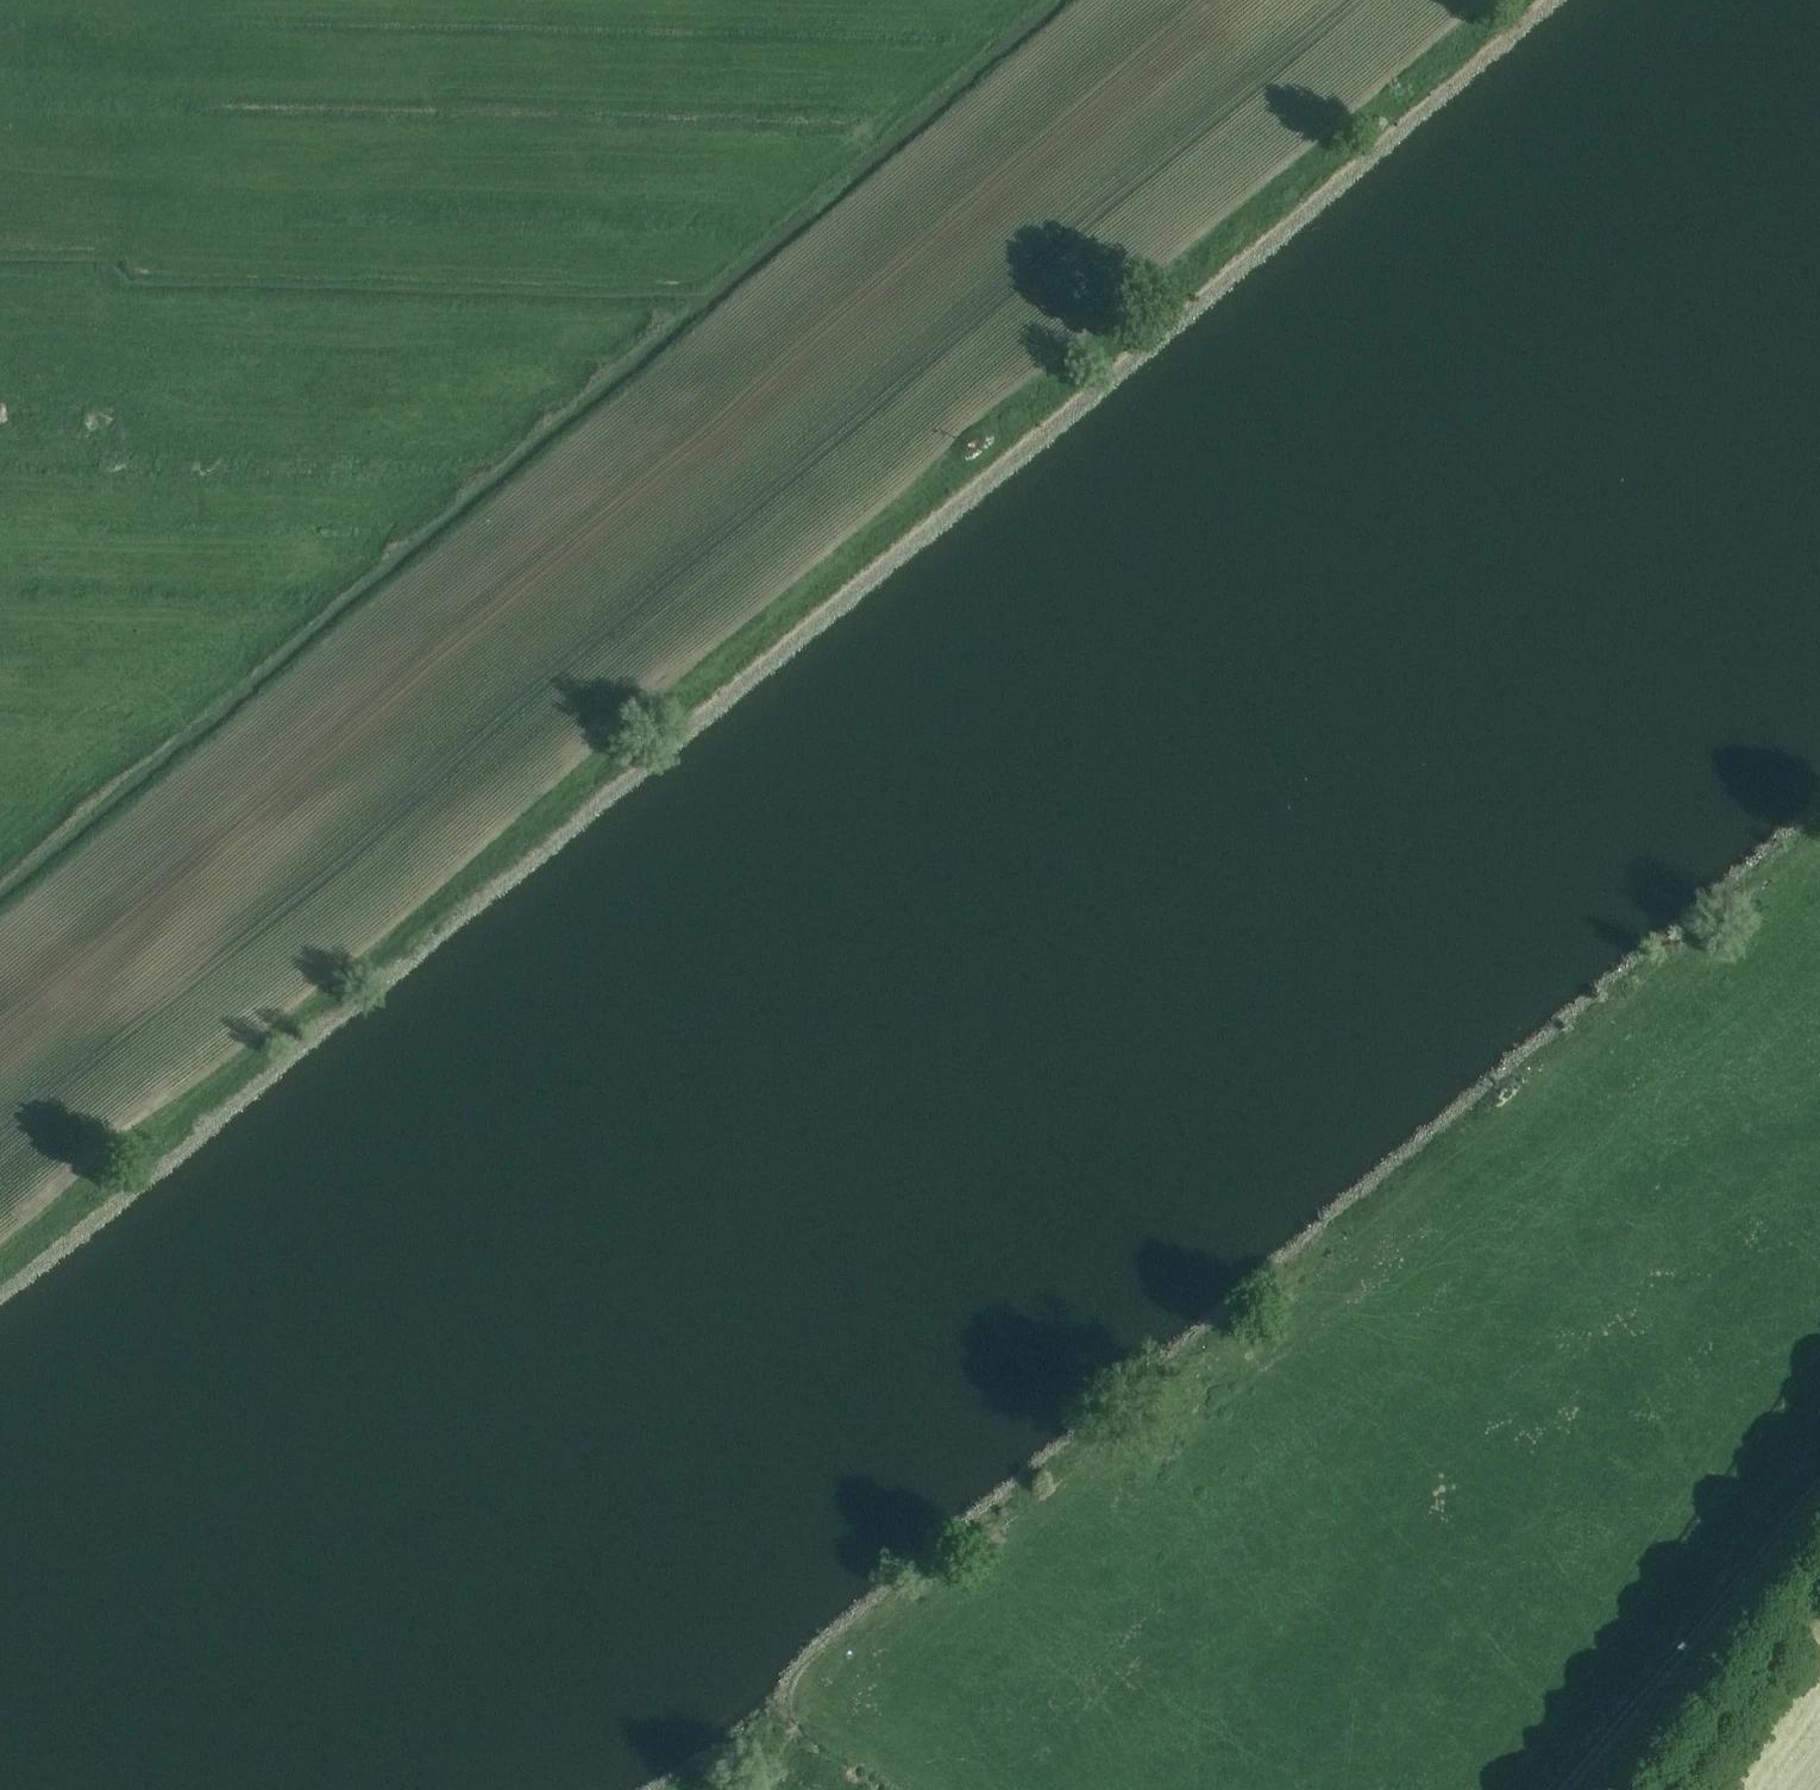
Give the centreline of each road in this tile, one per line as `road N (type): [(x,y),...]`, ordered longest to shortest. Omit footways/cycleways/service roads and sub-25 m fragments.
road 1 (tertiary): [(1666,1789),(1819,1581)]

